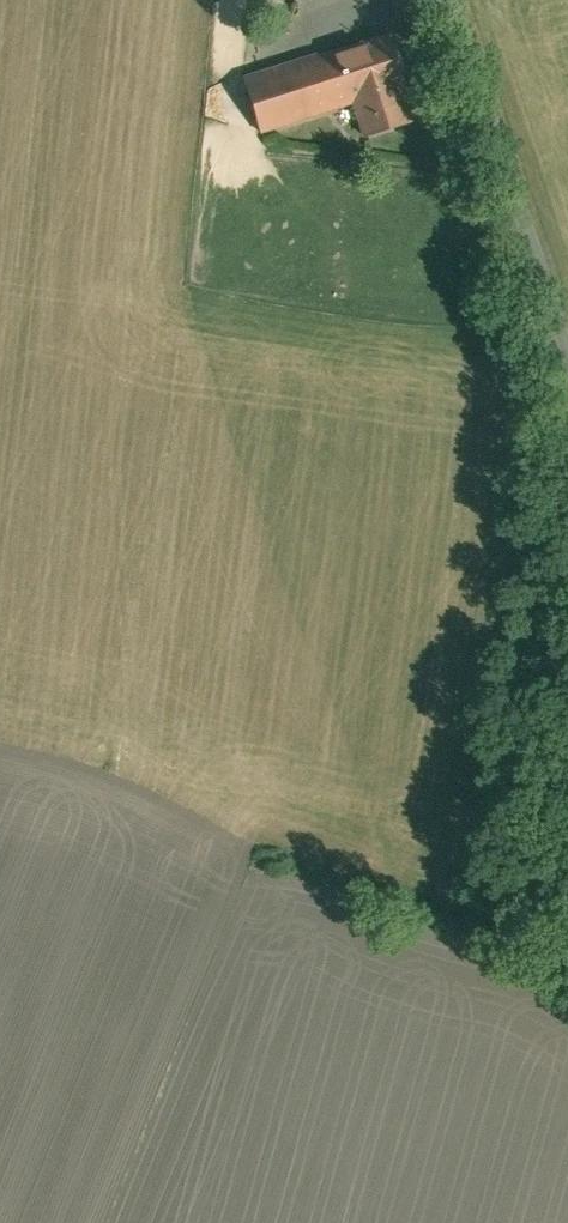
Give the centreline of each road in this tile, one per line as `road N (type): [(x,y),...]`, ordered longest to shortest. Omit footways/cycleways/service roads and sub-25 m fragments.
road 1 (unclassified): [(471,0),(567,274)]

